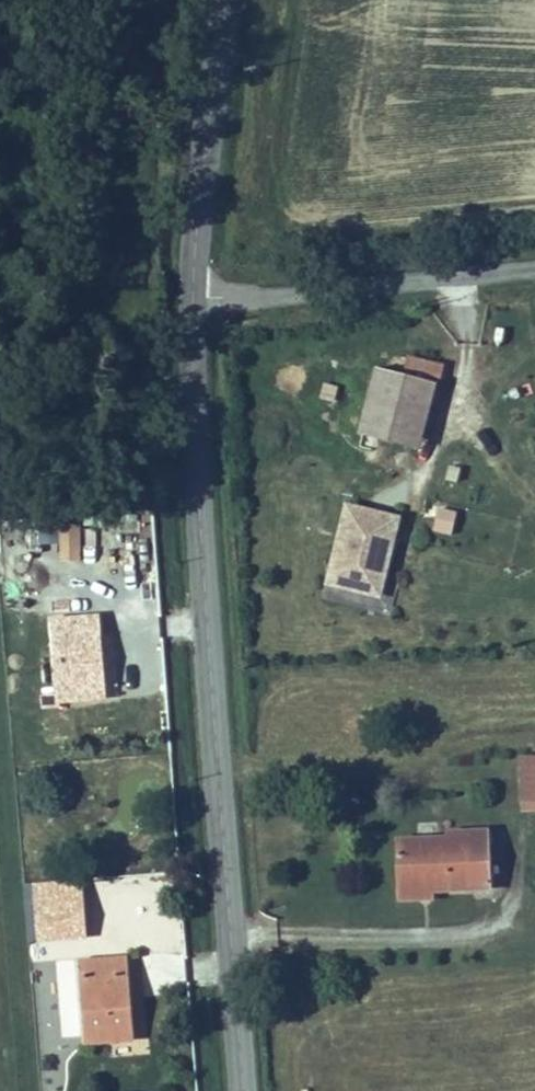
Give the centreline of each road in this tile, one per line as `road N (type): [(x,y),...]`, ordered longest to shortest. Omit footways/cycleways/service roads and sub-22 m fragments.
road 1 (tertiary): [(191,299),(245,1090)]
road 2 (unclassified): [(191,299),(534,264)]
road 3 (tertiary): [(236,0),(191,299)]

